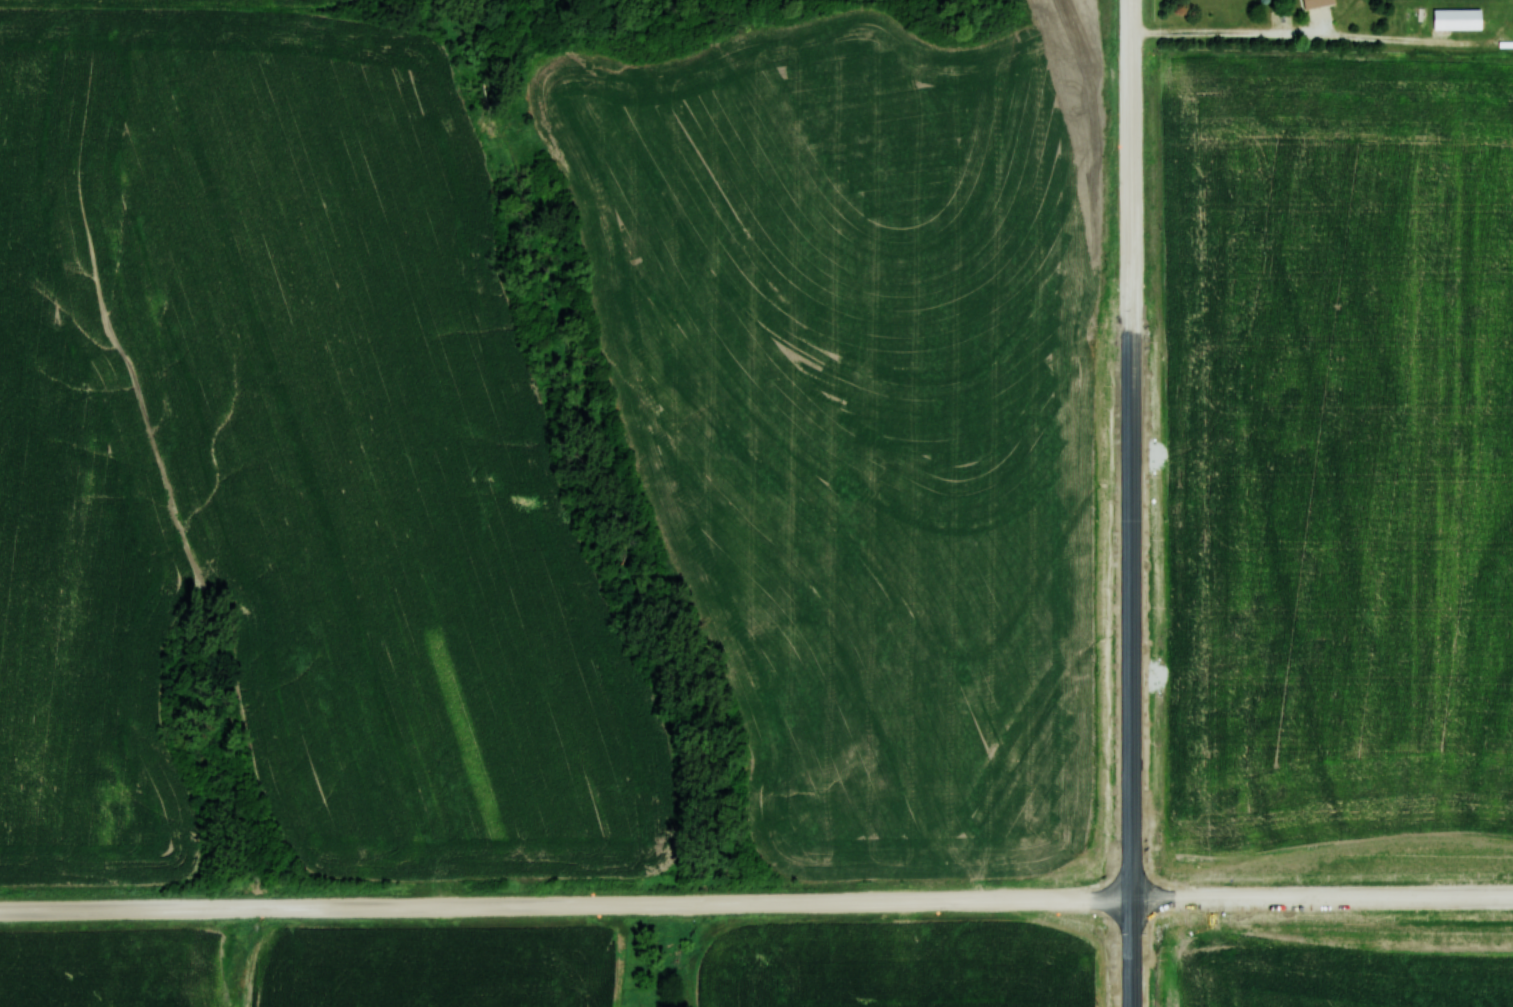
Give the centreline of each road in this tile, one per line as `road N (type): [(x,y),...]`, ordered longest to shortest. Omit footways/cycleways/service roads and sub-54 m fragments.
road 1 (residential): [(0,910),(1132,898)]
road 2 (tertiary): [(1066,0),(1084,57),(1131,330),(1132,898)]
road 3 (residential): [(1132,898),(1512,897)]

